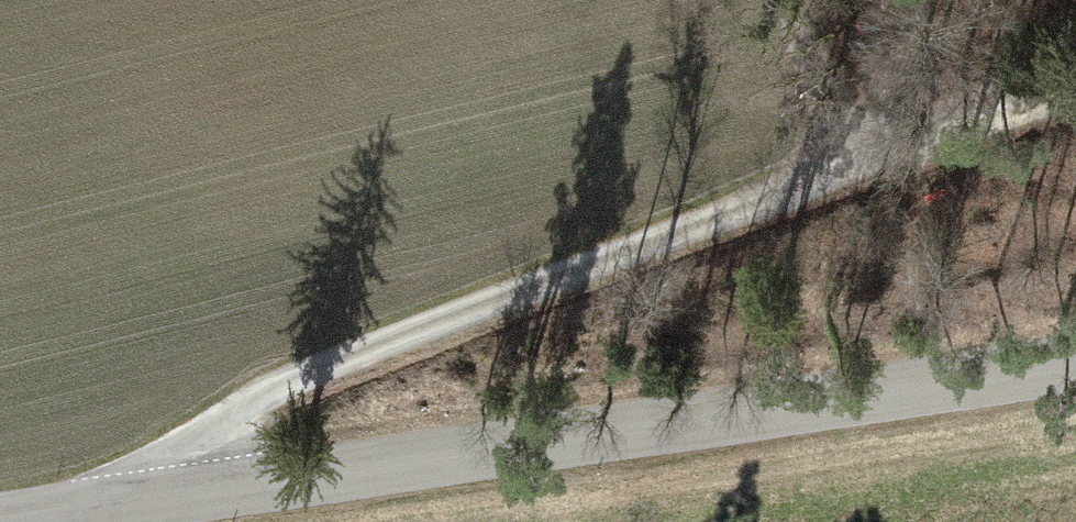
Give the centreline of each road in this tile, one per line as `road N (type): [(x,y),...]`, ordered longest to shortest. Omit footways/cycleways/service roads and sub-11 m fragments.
road 1 (track): [(76,514),(361,364),(829,182),(1075,102)]
road 2 (tertiary): [(25,521),(1075,371)]
road 3 (track): [(756,0),(829,182)]

